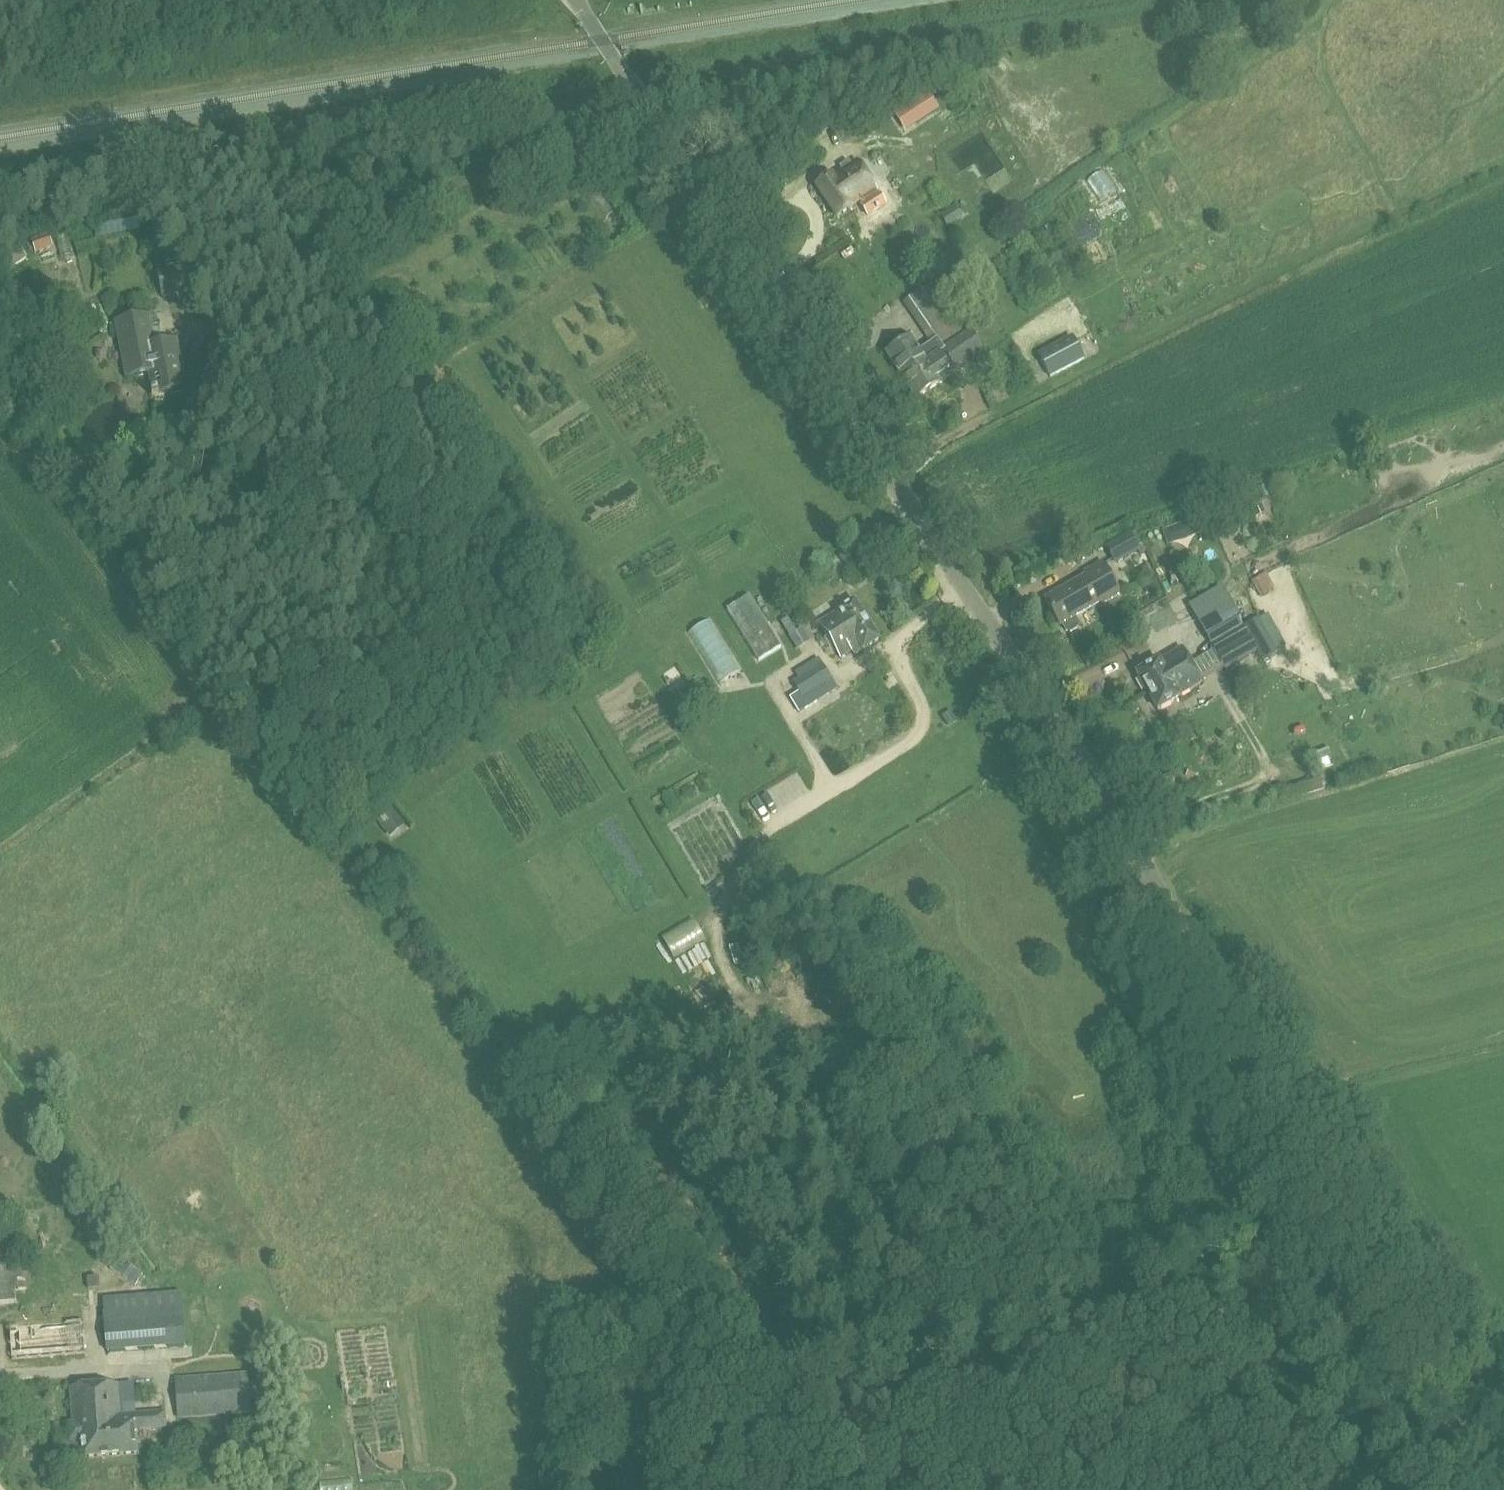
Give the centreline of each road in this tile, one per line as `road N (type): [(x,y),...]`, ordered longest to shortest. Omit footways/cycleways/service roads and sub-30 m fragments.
road 1 (tertiary): [(1479,1489),(1100,788),(575,0)]

